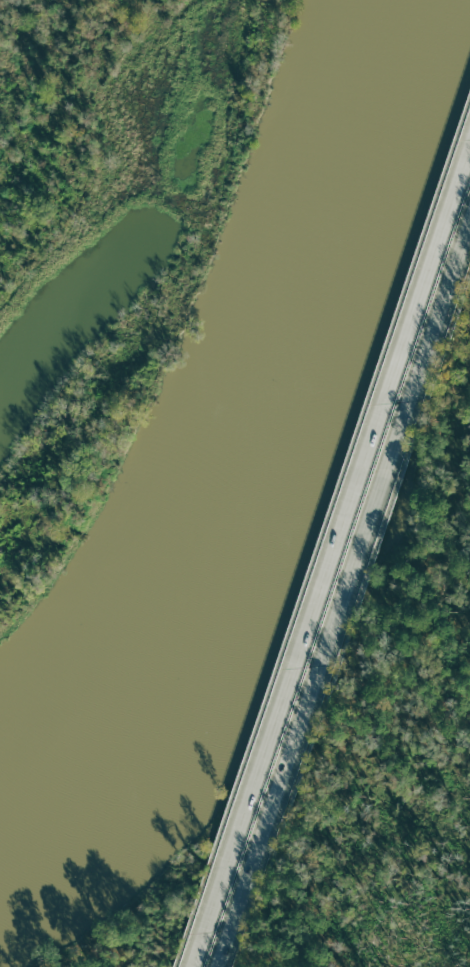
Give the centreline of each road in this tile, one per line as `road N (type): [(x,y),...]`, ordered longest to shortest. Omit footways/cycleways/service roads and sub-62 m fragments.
road 1 (secondary): [(469,140),(188,966)]
road 2 (secondary): [(218,966),(469,224)]

